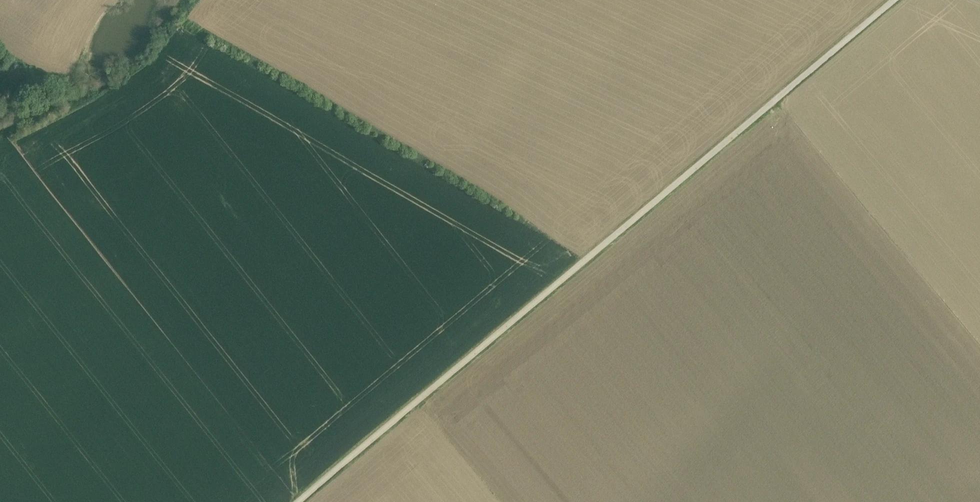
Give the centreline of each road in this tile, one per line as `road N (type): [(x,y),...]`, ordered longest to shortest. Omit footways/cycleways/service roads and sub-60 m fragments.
road 1 (track): [(299,501),(896,0)]

